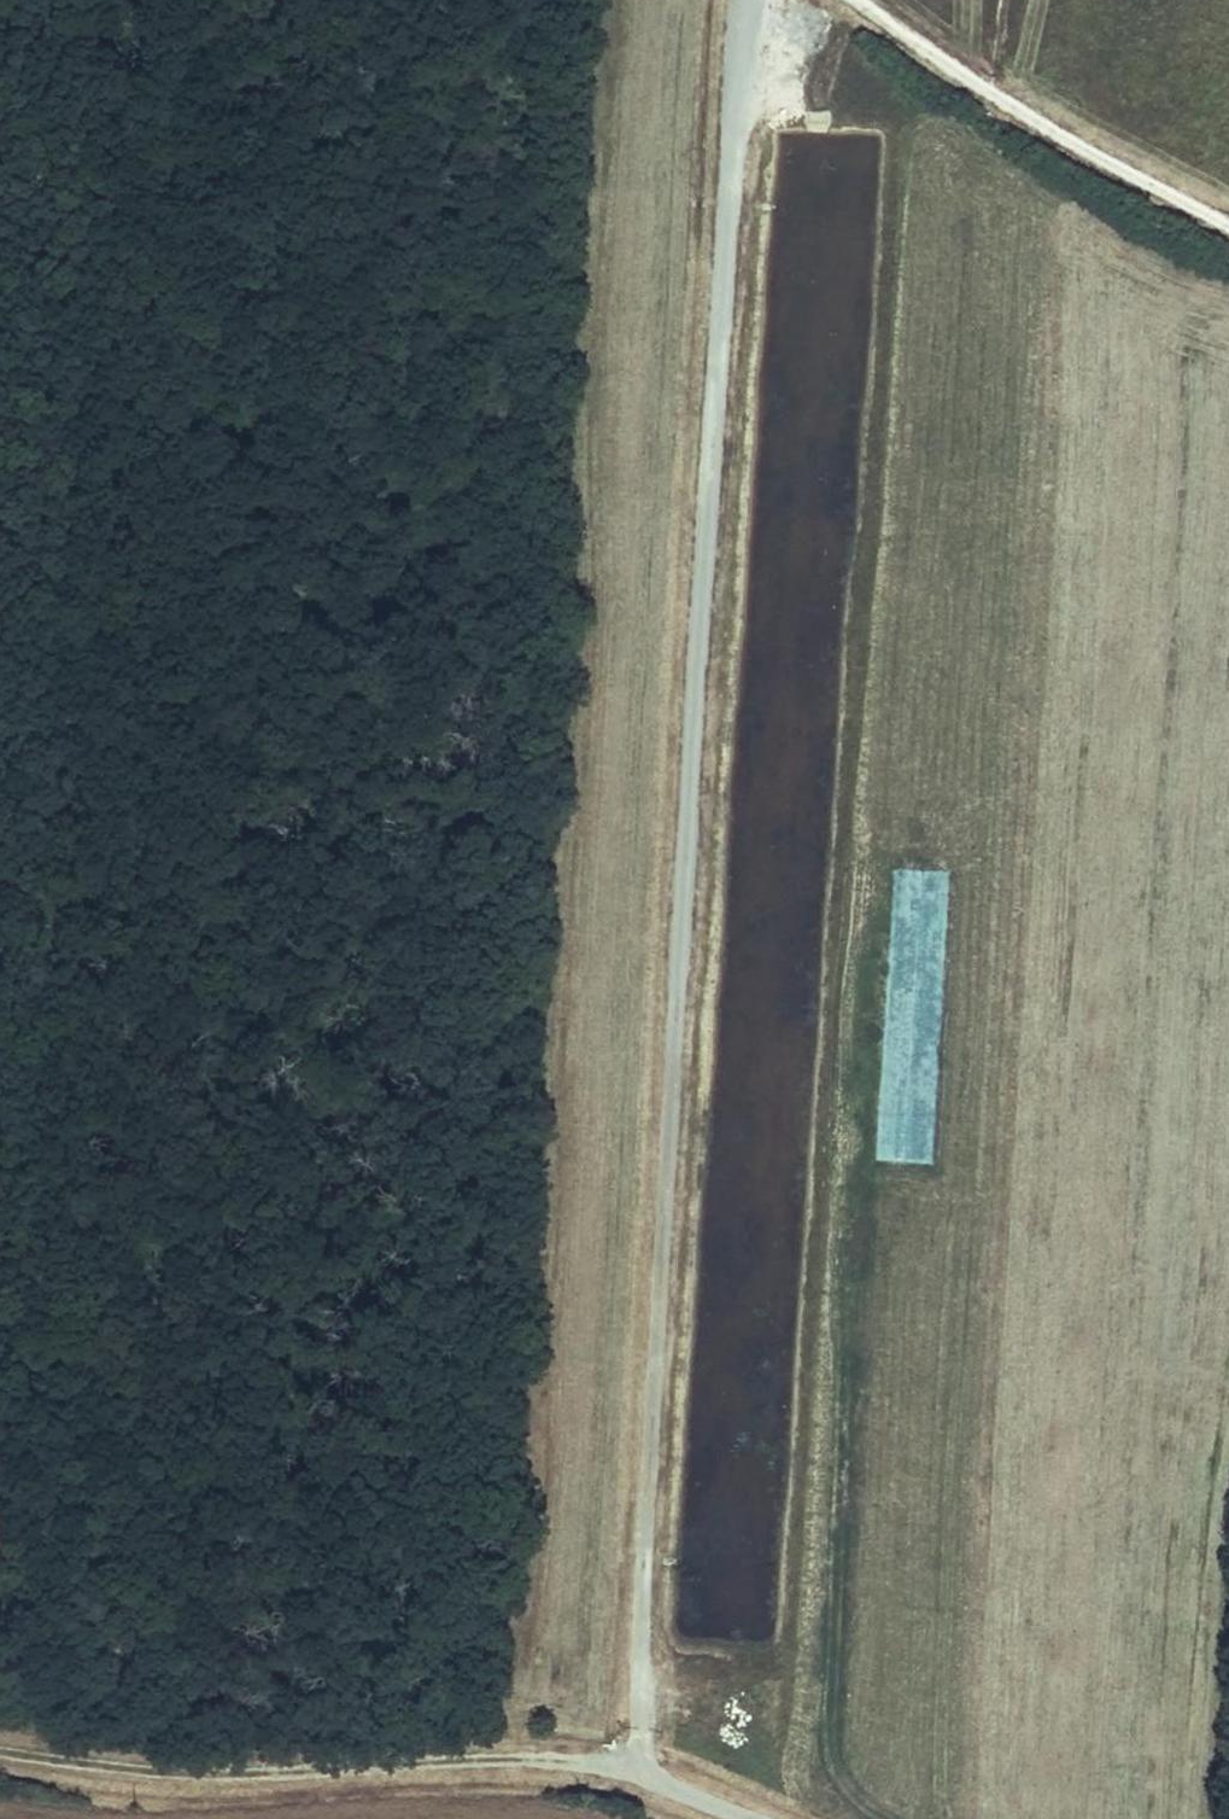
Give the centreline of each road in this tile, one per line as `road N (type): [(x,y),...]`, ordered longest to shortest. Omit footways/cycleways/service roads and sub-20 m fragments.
road 1 (track): [(630,1770),(639,1747),(637,1646),(737,0)]
road 2 (track): [(751,1818),(630,1770),(584,1762),(232,1774),(0,1752)]
road 3 (track): [(856,0),(1122,170),(1228,226)]

